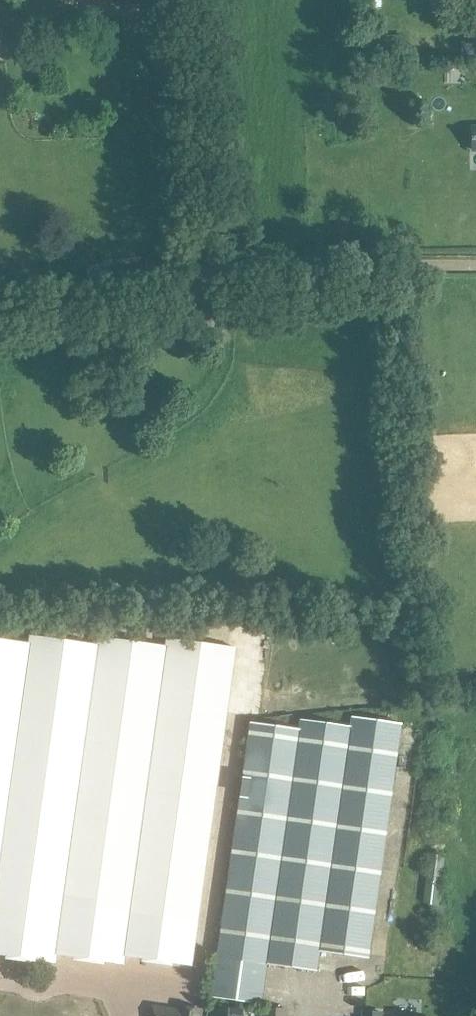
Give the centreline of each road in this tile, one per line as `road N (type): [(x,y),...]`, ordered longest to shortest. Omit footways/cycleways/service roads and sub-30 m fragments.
road 1 (residential): [(475,266),(316,267)]

